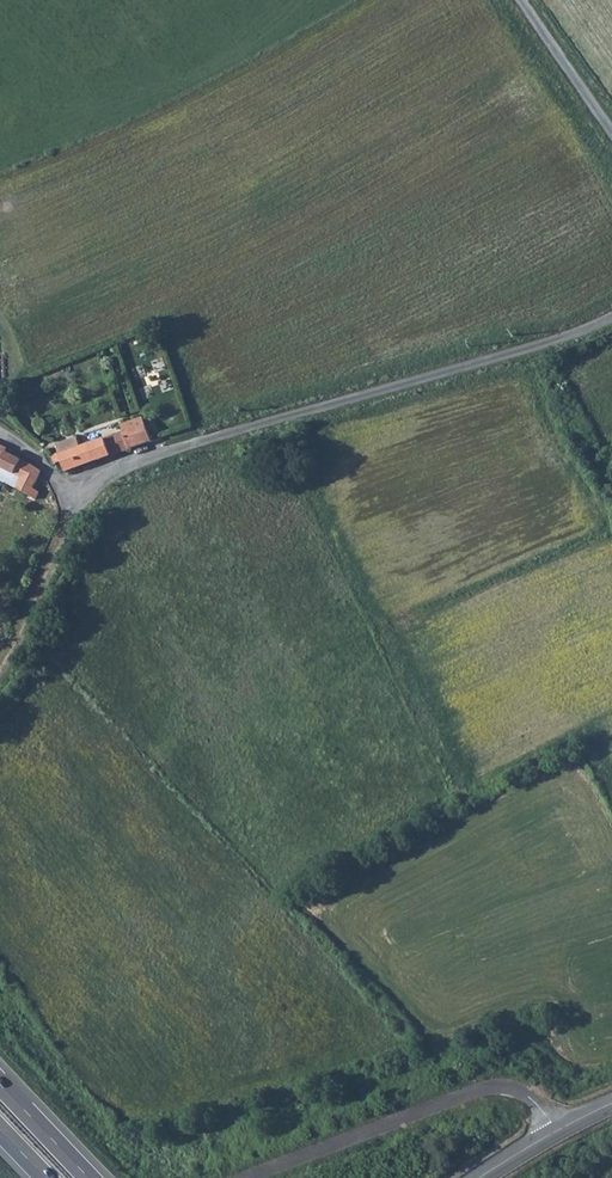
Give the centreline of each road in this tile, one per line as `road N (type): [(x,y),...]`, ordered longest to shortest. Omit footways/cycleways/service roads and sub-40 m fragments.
road 1 (unclassified): [(78,497),(126,469),(218,439),(611,320)]
road 2 (unclassified): [(0,677),(78,497)]
road 3 (unclassified): [(511,0),(611,147)]
road 4 (tertiary): [(490,1177),(611,1106)]
road 5 (motorway): [(90,1177),(0,1083)]

